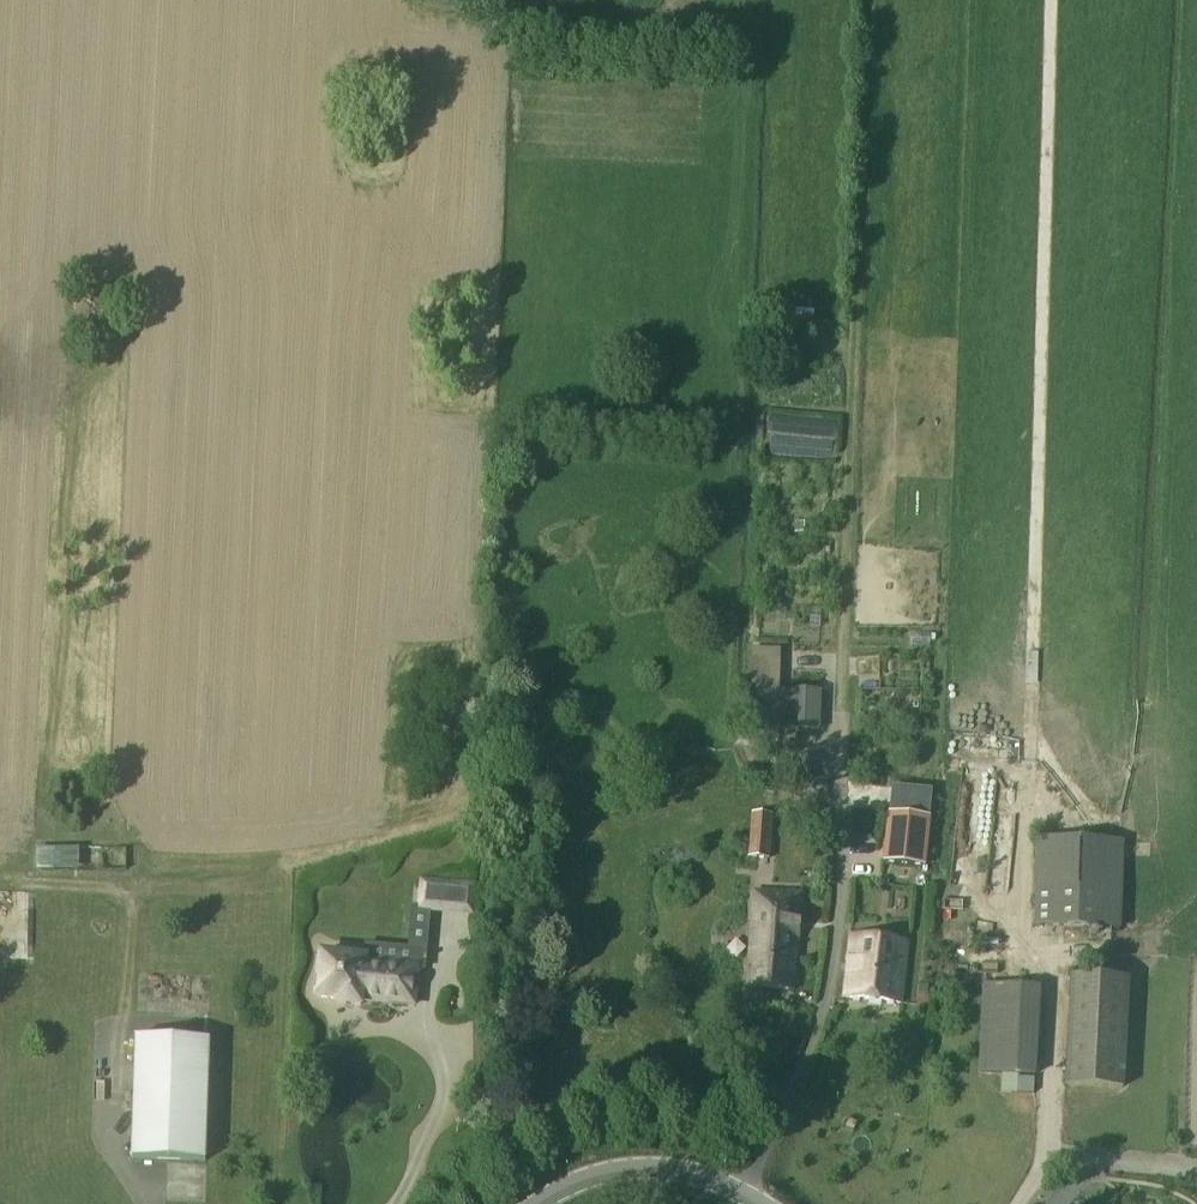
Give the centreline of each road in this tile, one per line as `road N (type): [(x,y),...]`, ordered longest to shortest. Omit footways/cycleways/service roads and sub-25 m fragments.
road 1 (track): [(1026,783),(1050,0)]
road 2 (tertiary): [(534,1203),(559,1184),(616,1164),(673,1167),(752,1203)]

